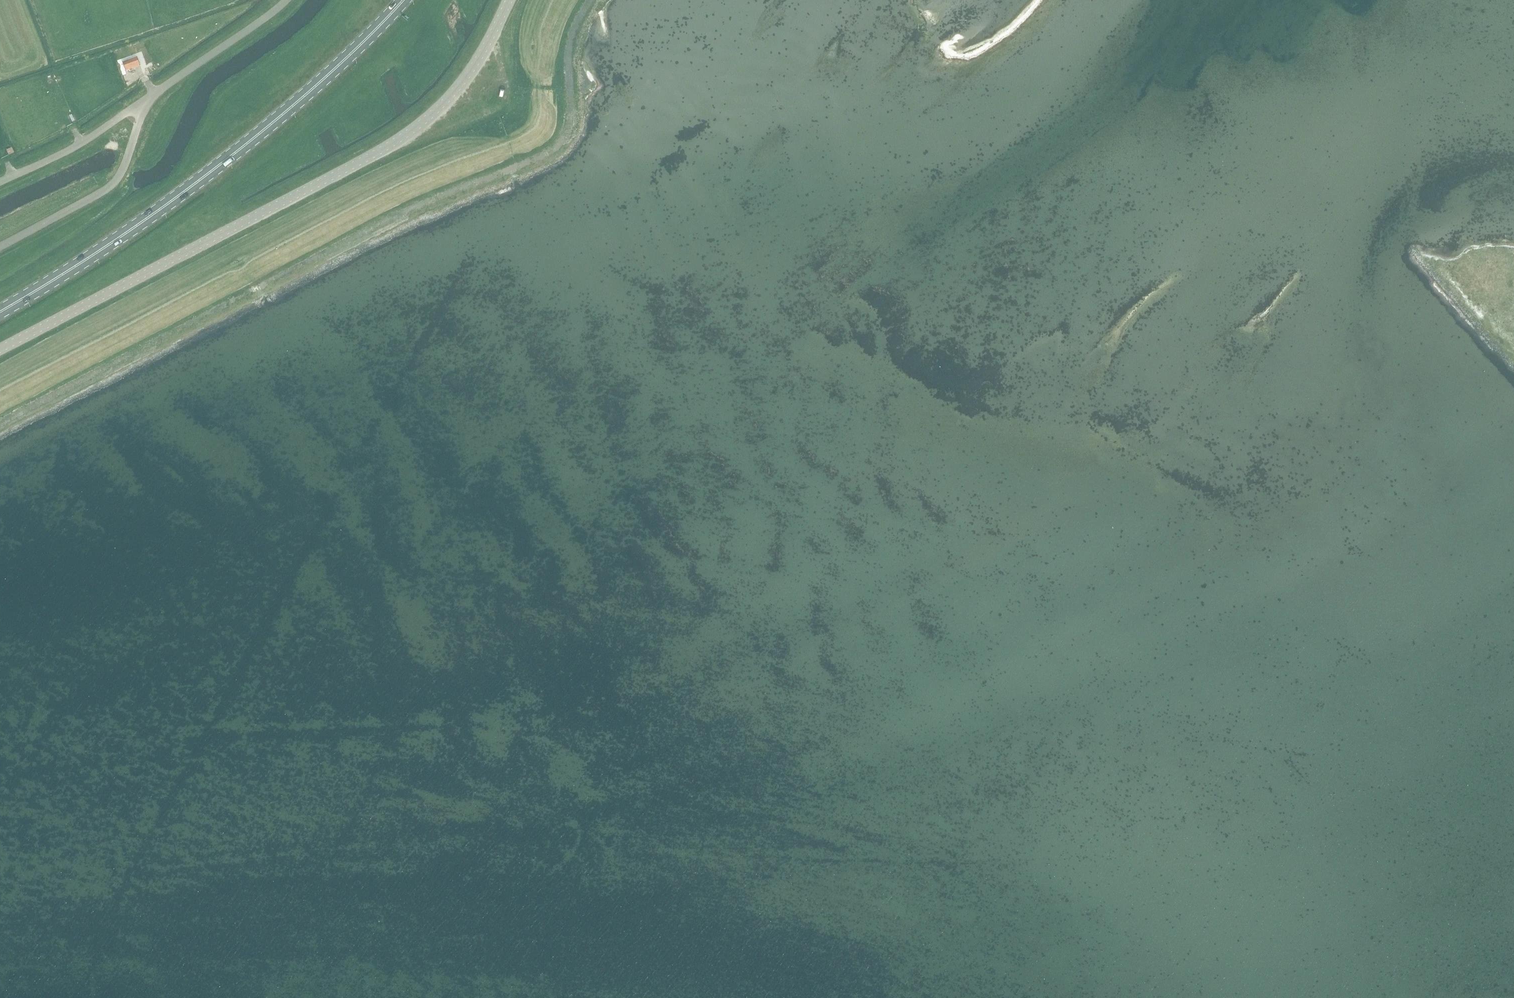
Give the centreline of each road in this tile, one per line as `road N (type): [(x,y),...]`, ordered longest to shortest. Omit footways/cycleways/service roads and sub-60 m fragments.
road 1 (unclassified): [(0,349),(412,130),(466,76),(509,0)]
road 2 (primary): [(0,311),(199,180),(348,56),(403,0)]
road 3 (unclassified): [(0,247),(113,183),(145,99)]
road 4 (track): [(391,145),(500,105),(495,29)]
road 5 (unclassified): [(145,99),(286,0)]
road 6 (unclassified): [(0,182),(73,148),(145,99)]

